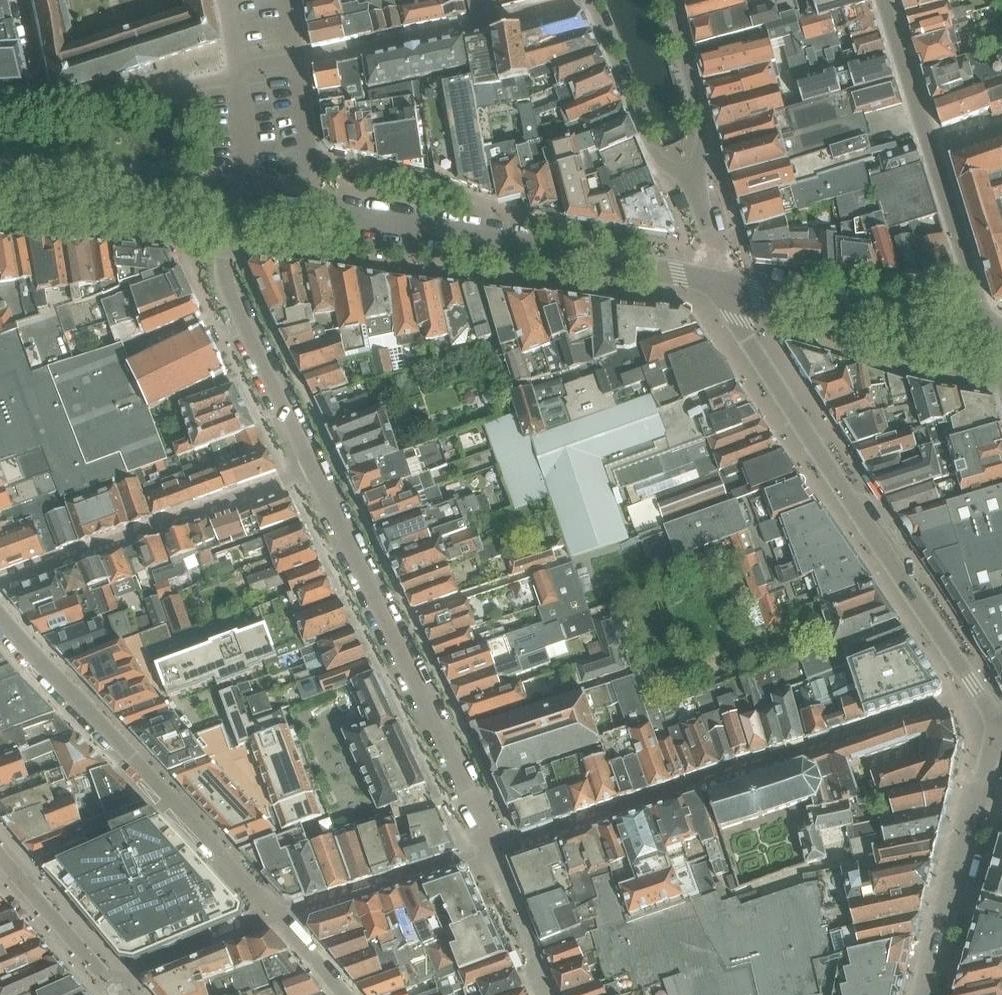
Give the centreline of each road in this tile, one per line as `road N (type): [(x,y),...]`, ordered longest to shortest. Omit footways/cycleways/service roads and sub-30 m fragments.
road 1 (residential): [(1001,721),(789,405),(736,319),(725,284)]
road 2 (tertiary): [(240,201),(725,284)]
road 3 (residential): [(244,879),(0,608)]
road 4 (residential): [(882,0),(988,327)]
road 5 (residential): [(0,582),(312,471)]
road 6 (residential): [(584,0),(299,60)]
road 7 (residential): [(312,471),(226,277),(240,201)]
road 8 (tertiary): [(725,284),(933,325),(988,327)]
road 9 (residential): [(926,994),(969,822),(1001,745)]
road 10 (residential): [(494,848),(386,622)]
road 11 (tertiary): [(0,184),(240,201)]
road 12 (residential): [(693,186),(650,148),(590,0)]
road 13 (residential): [(237,70),(224,79),(43,104)]
road 14 (residential): [(693,186),(702,127),(672,0)]
road 15 (residential): [(386,622),(566,562)]
road 16 (residential): [(386,622),(312,471)]
road 17 (residential): [(240,201),(248,148),(237,70)]

